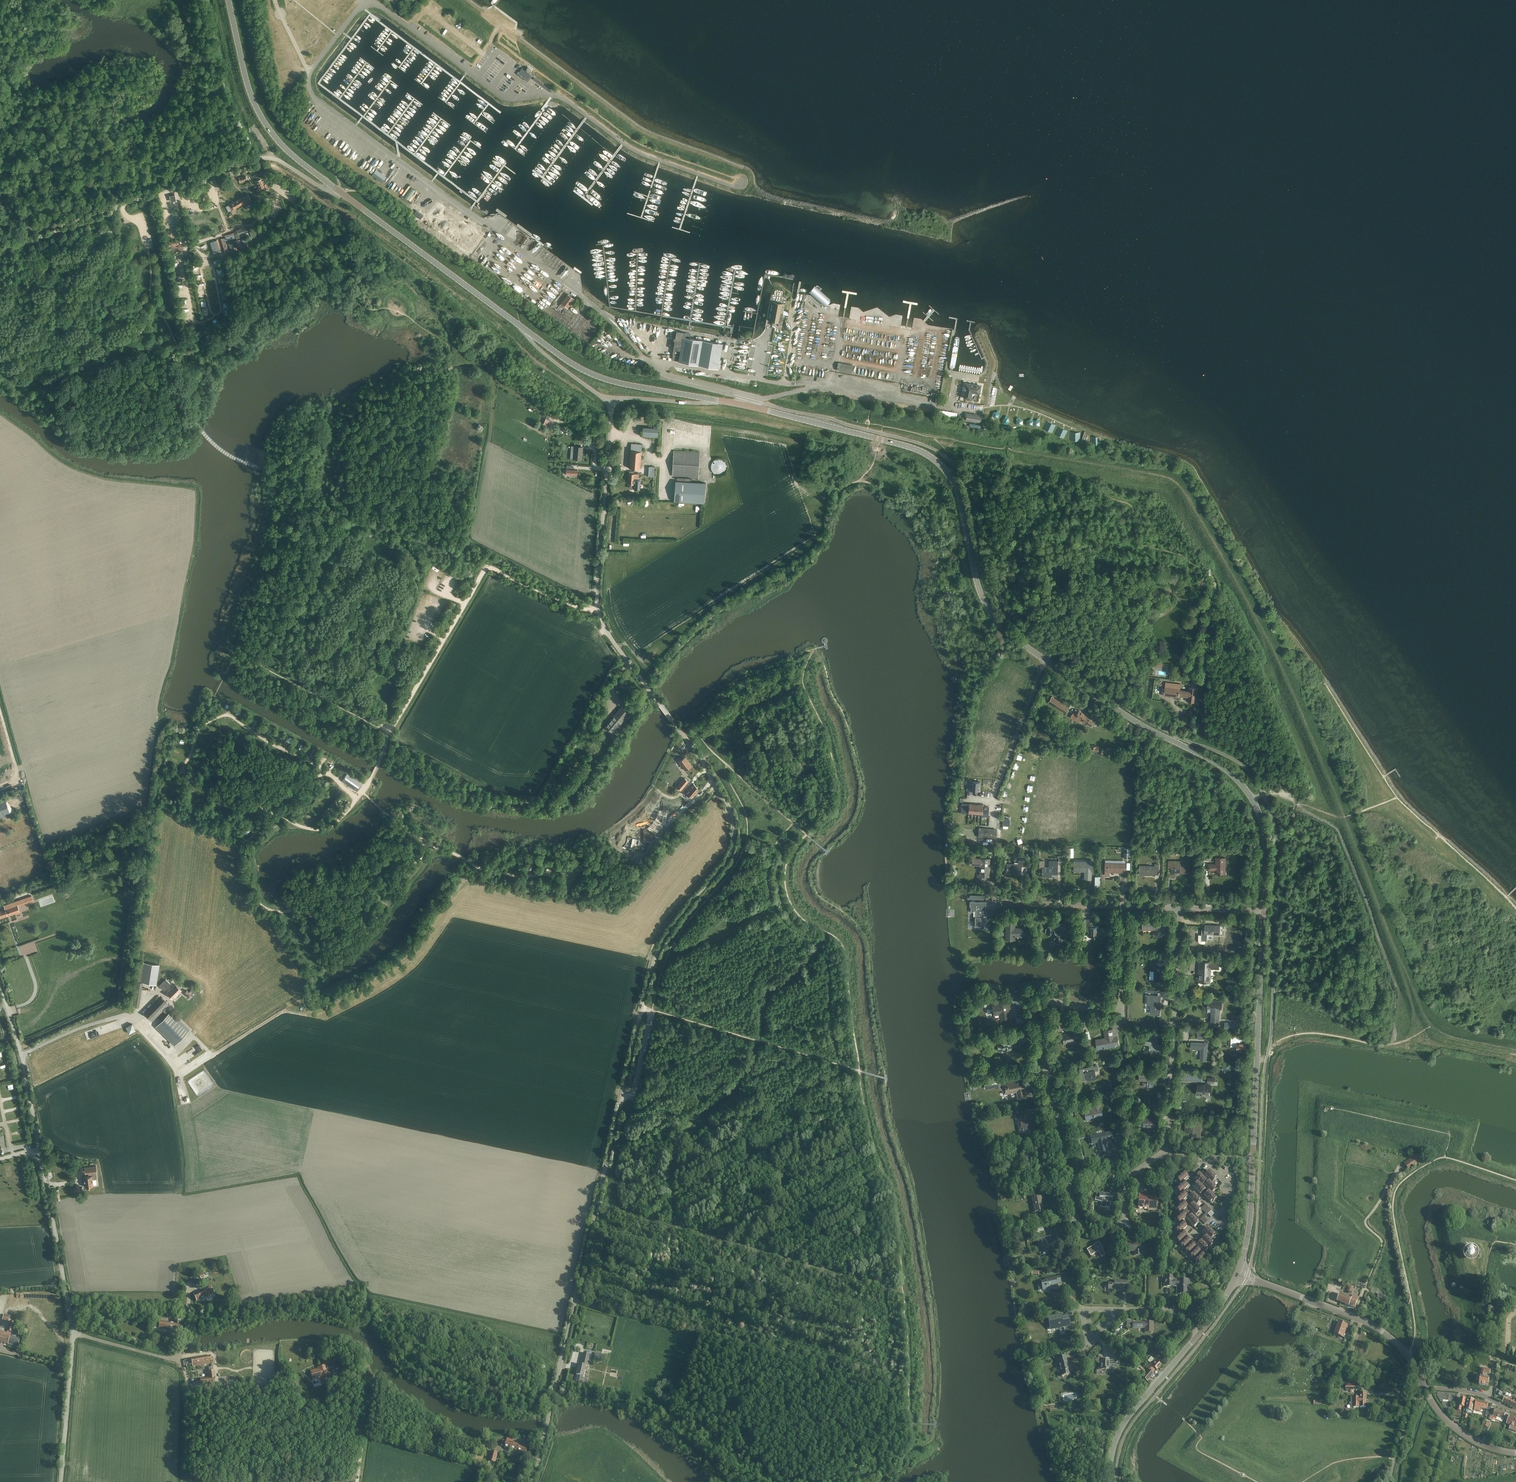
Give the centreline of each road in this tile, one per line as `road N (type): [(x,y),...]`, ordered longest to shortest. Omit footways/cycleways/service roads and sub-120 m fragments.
road 1 (residential): [(549,1415),(652,964),(672,925),(727,858),(735,834),(708,770),(601,617),(612,401)]
road 2 (secondary): [(1264,911),(1263,825),(1248,792),(1213,761),(1142,726),(995,620),(944,466),(915,448),(746,406)]
road 3 (unclassified): [(0,206),(15,222),(42,229),(266,157),(339,191)]
road 4 (residential): [(1065,1176),(1036,1009),(1121,1005),(1126,907)]
road 5 (track): [(717,786),(633,874),(600,866),(540,875),(491,872),(415,833)]
road 6 (track): [(358,797),(231,716),(206,723),(185,774),(211,793),(270,812)]
road 7 (track): [(270,812),(245,858),(256,899),(270,910),(332,896),(400,843),(430,846)]
road 8 (unclassified): [(74,1334),(21,1055)]
road 9 (residential): [(1167,1156),(1180,908)]
road 10 (secondary): [(1253,1159),(1264,911)]
road 11 (secondary): [(339,191),(268,130),(229,0)]
road 12 (secondary): [(520,326),(339,191)]
road 13 (track): [(379,761),(487,568)]
road 14 (secondary): [(718,400),(609,380),(520,326)]
road 15 (tertiary): [(1425,1388),(1405,1354),(1371,1325),(1258,1282)]
road 16 (secondary): [(1108,1481),(1116,1436),(1200,1332)]
road 17 (unclassified): [(62,1481),(74,1334)]
road 18 (residential): [(1490,1398),(1478,1272)]
road 19 (residential): [(1004,903),(1126,907)]

